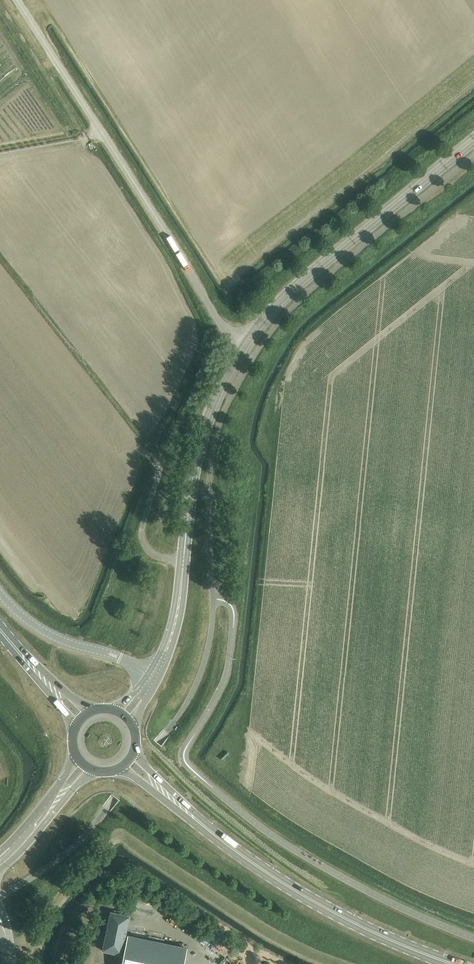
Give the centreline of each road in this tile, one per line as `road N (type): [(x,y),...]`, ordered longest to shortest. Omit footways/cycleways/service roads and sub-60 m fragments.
road 1 (secondary): [(152,678),(176,620),(198,450),(226,377),(282,299),(473,140)]
road 2 (primary): [(454,963),(319,904),(176,802)]
road 3 (unclassified): [(152,678),(47,633),(0,593)]
road 4 (track): [(183,563),(144,545),(159,468),(145,452)]

